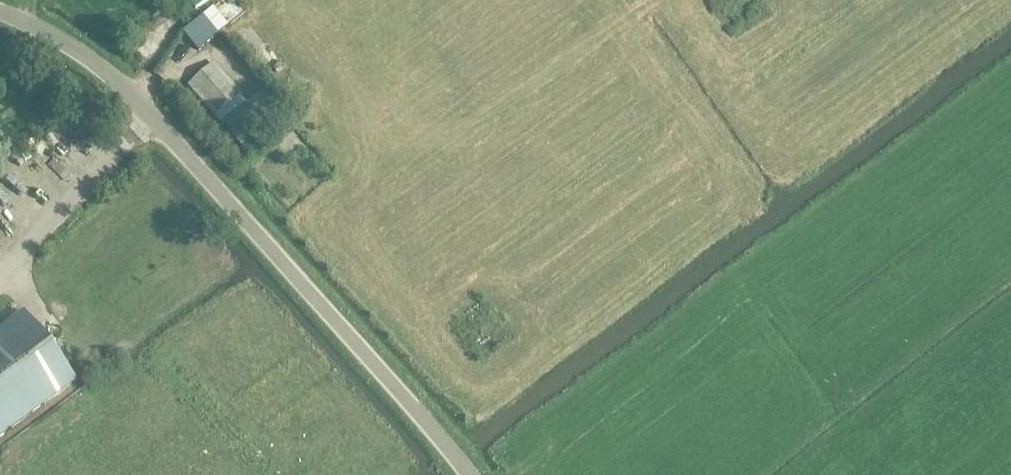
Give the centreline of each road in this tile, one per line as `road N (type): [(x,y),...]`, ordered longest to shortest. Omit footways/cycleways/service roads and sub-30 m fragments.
road 1 (unclassified): [(472,474),(124,94),(0,15)]

